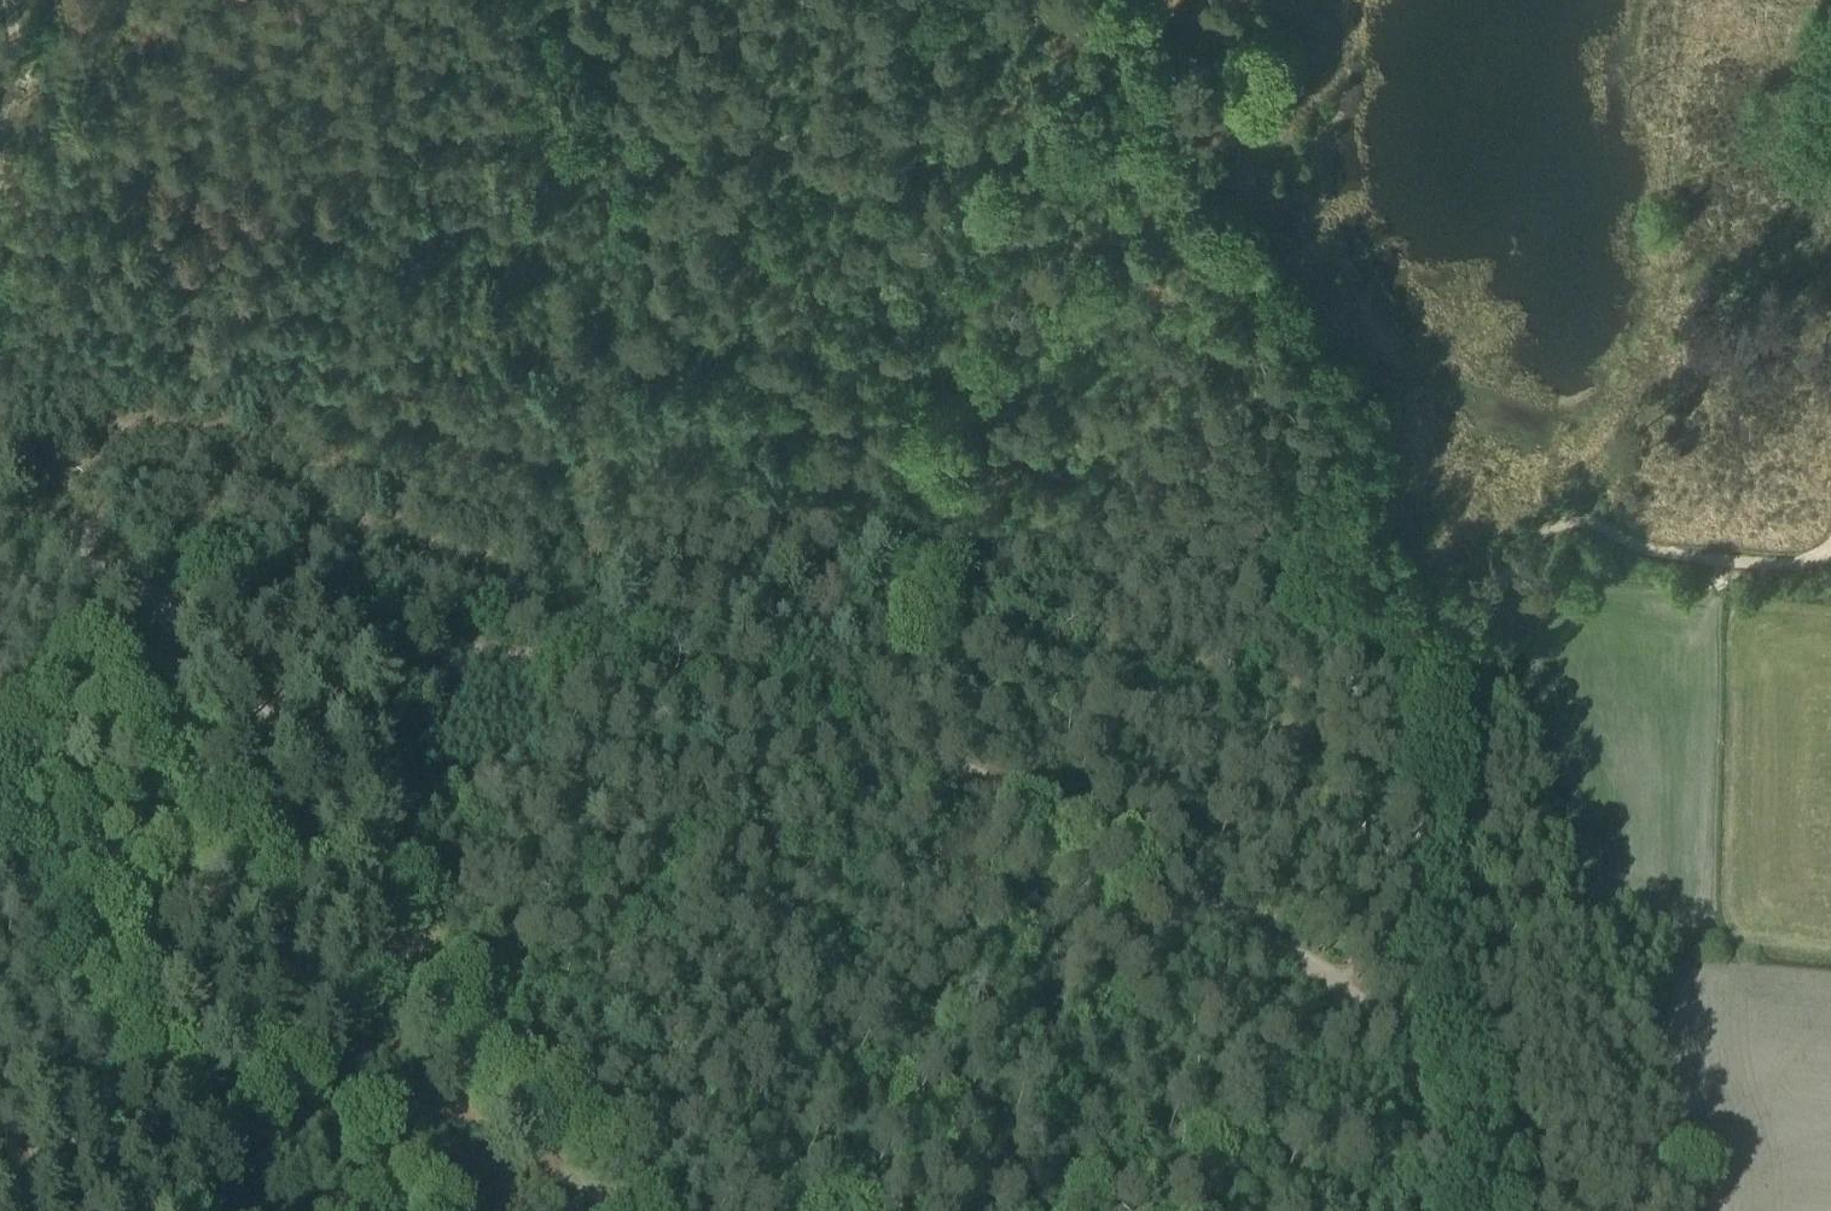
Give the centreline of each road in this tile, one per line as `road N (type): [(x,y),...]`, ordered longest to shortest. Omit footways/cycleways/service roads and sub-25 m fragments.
road 1 (track): [(1406,1039),(1372,1004),(910,736),(684,668),(166,586),(97,560)]
road 2 (track): [(1406,1039),(1407,704),(1540,554),(1587,528),(1651,556),(1804,571),(1830,545)]
road 3 (track): [(596,1210),(439,1032),(248,706),(166,586)]
road 4 (track): [(97,560),(0,727)]
road 5 (track): [(1431,1210),(1406,1039)]
road 6 (track): [(0,159),(25,24),(15,0)]

